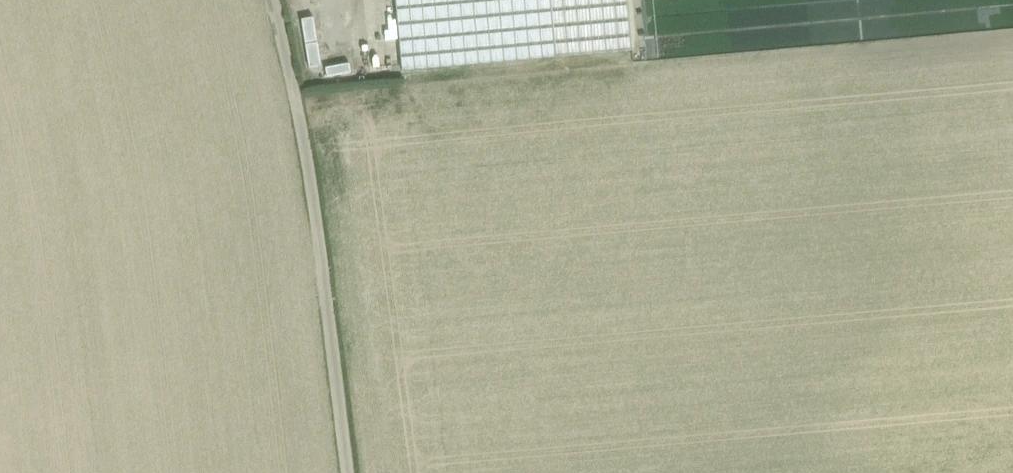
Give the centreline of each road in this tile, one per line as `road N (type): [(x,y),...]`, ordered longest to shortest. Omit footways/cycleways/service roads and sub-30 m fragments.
road 1 (unclassified): [(346,472),(323,270),(264,0)]

